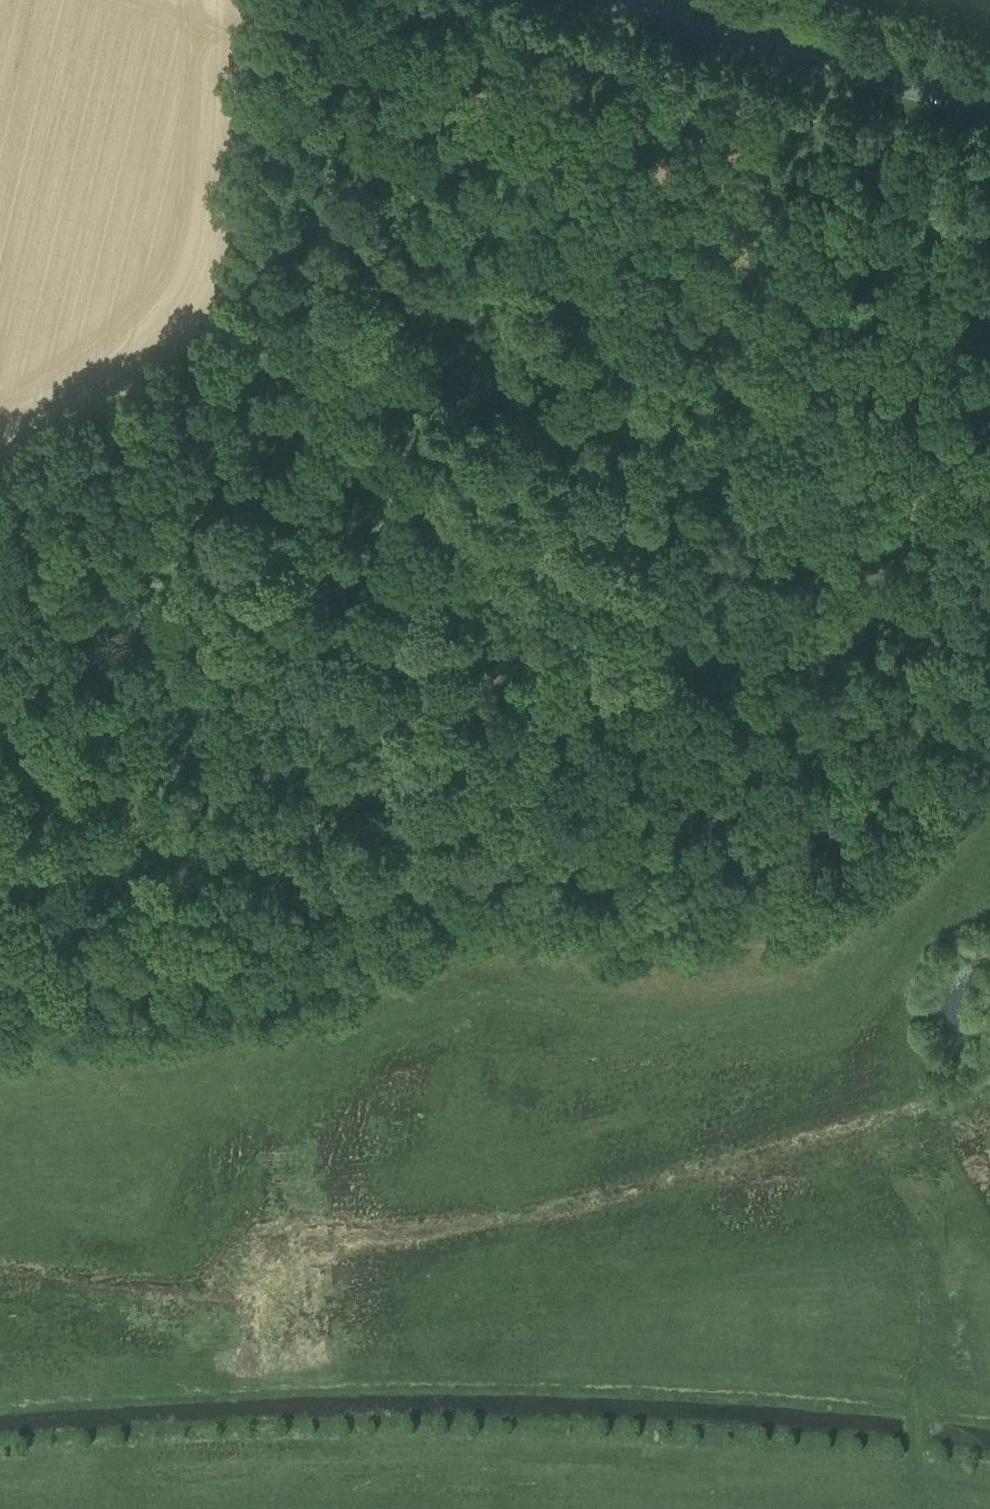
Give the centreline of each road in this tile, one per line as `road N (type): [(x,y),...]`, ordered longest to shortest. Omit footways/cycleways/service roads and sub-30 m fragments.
road 1 (unclassified): [(989,224),(876,145),(789,103),(437,0)]
road 2 (track): [(602,646),(618,496),(609,377),(613,50)]
road 3 (primary): [(989,107),(617,0)]

